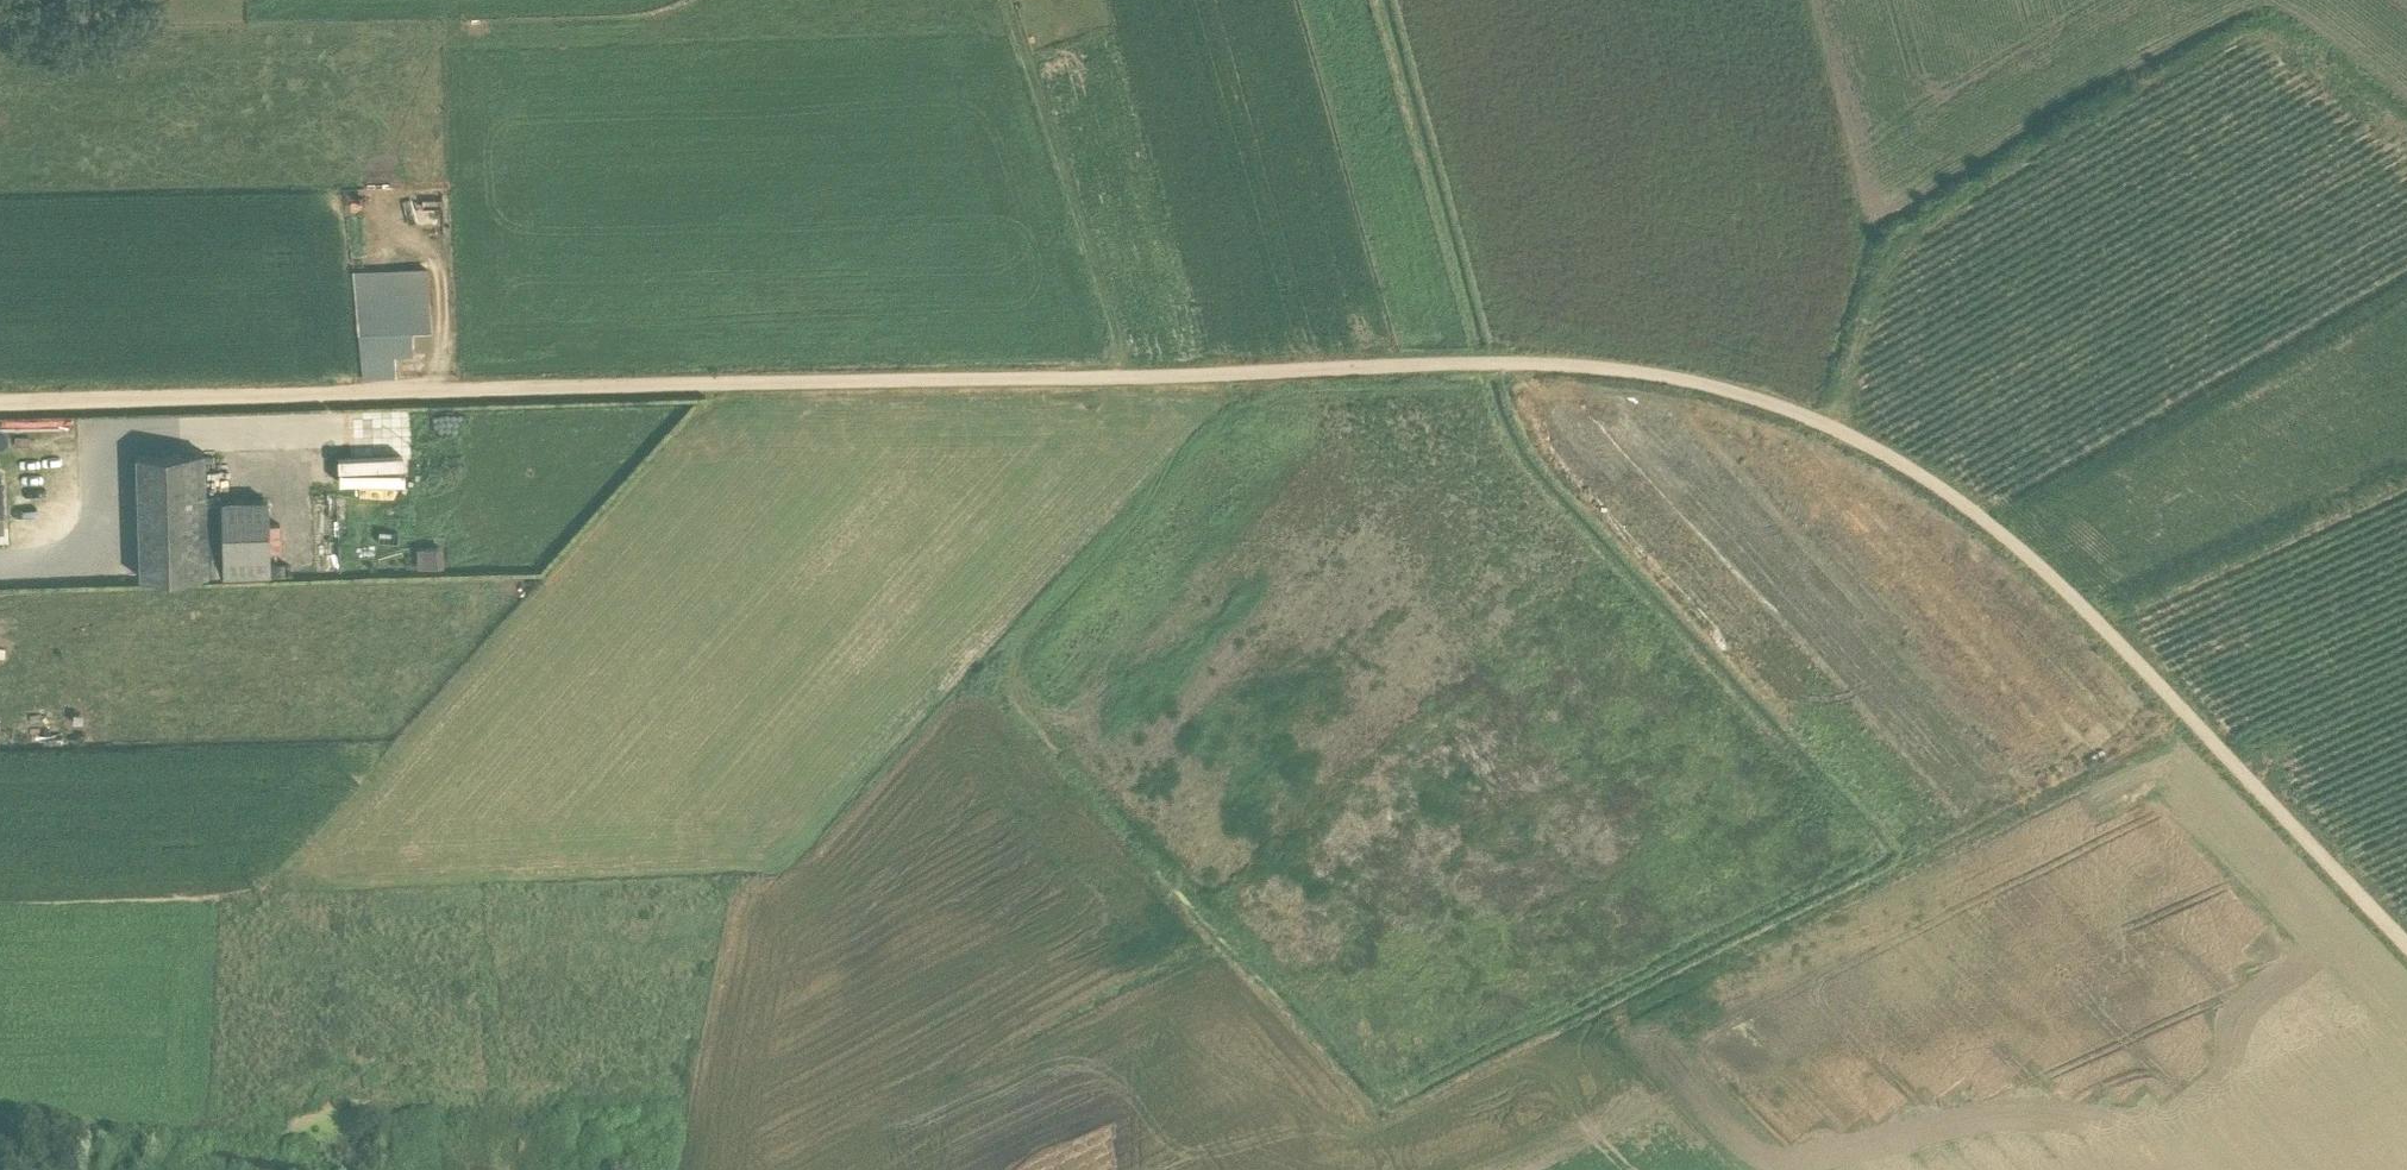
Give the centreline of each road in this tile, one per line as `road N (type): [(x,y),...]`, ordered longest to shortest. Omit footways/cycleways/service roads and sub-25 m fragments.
road 1 (track): [(2406,946),(2036,559),(1932,476),(1773,391),(1607,358),(0,399)]

